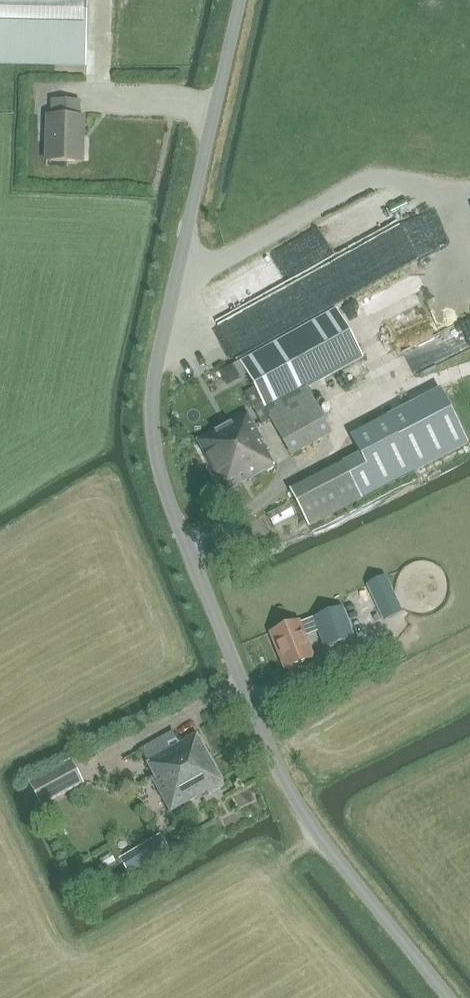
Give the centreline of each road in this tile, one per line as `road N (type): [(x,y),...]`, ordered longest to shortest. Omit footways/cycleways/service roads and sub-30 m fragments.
road 1 (unclassified): [(450,997),(289,795),(198,585),(159,465),(154,384),(235,0)]
road 2 (track): [(469,193),(458,198),(373,178),(177,277)]

